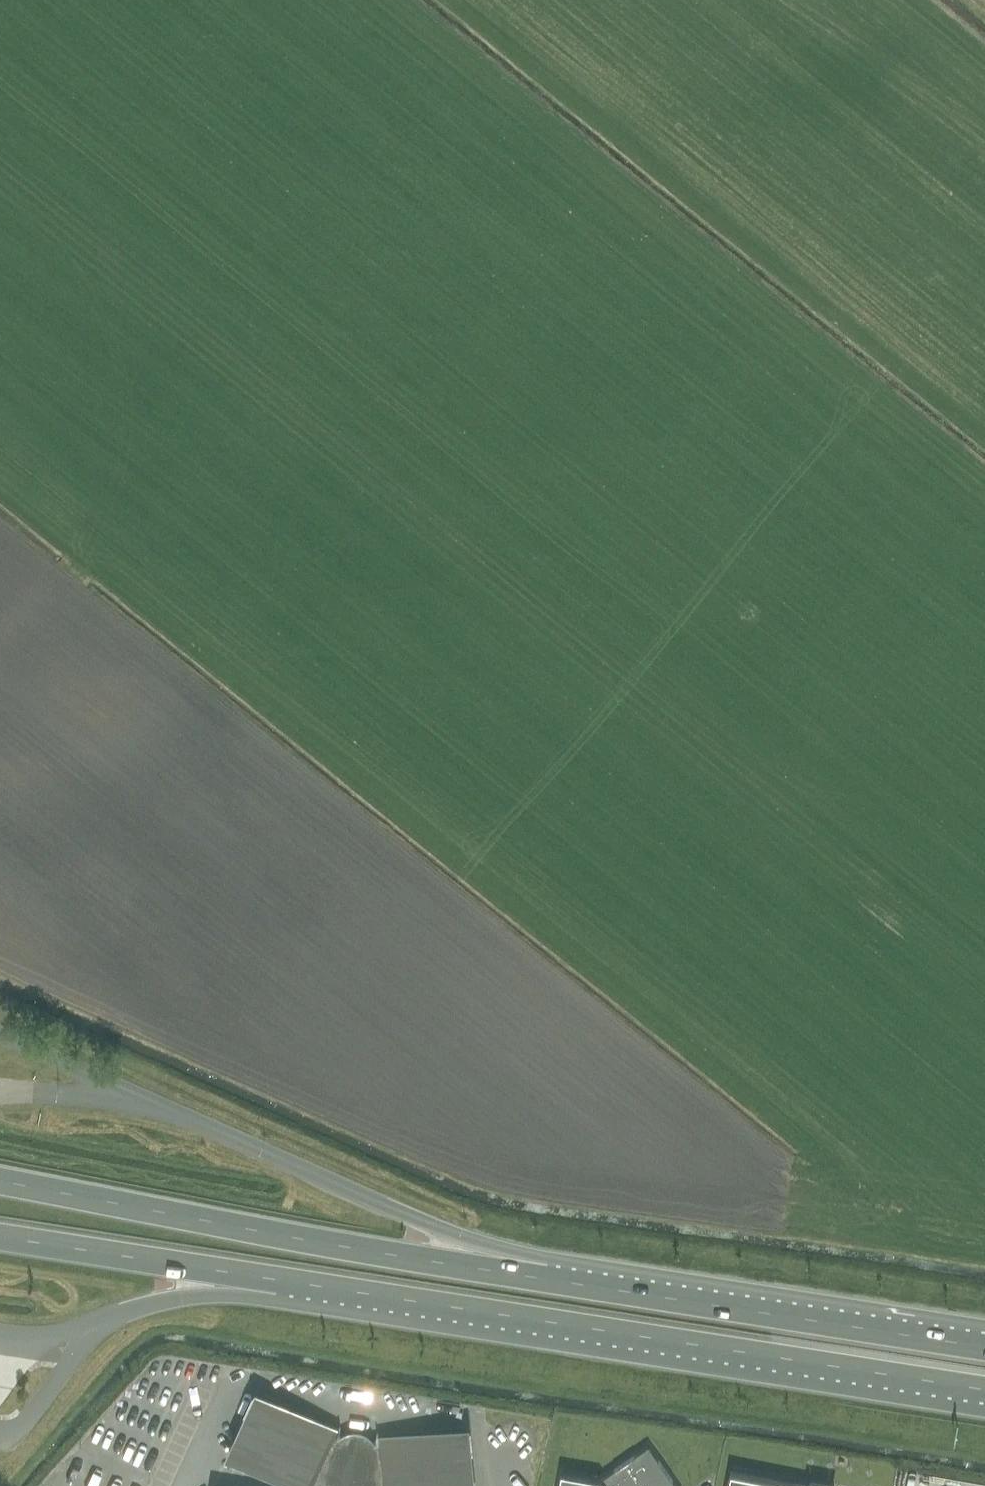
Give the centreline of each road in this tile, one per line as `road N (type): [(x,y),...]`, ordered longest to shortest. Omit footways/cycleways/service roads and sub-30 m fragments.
road 1 (trunk): [(294,1283),(984,1393)]
road 2 (trunk): [(551,1280),(0,1184)]
road 3 (trunk): [(551,1280),(143,1097)]
road 4 (trunk): [(984,1341),(551,1280)]
road 5 (trunk): [(0,1237),(294,1283)]
road 6 (trunk): [(81,1345),(145,1306),(294,1283)]

